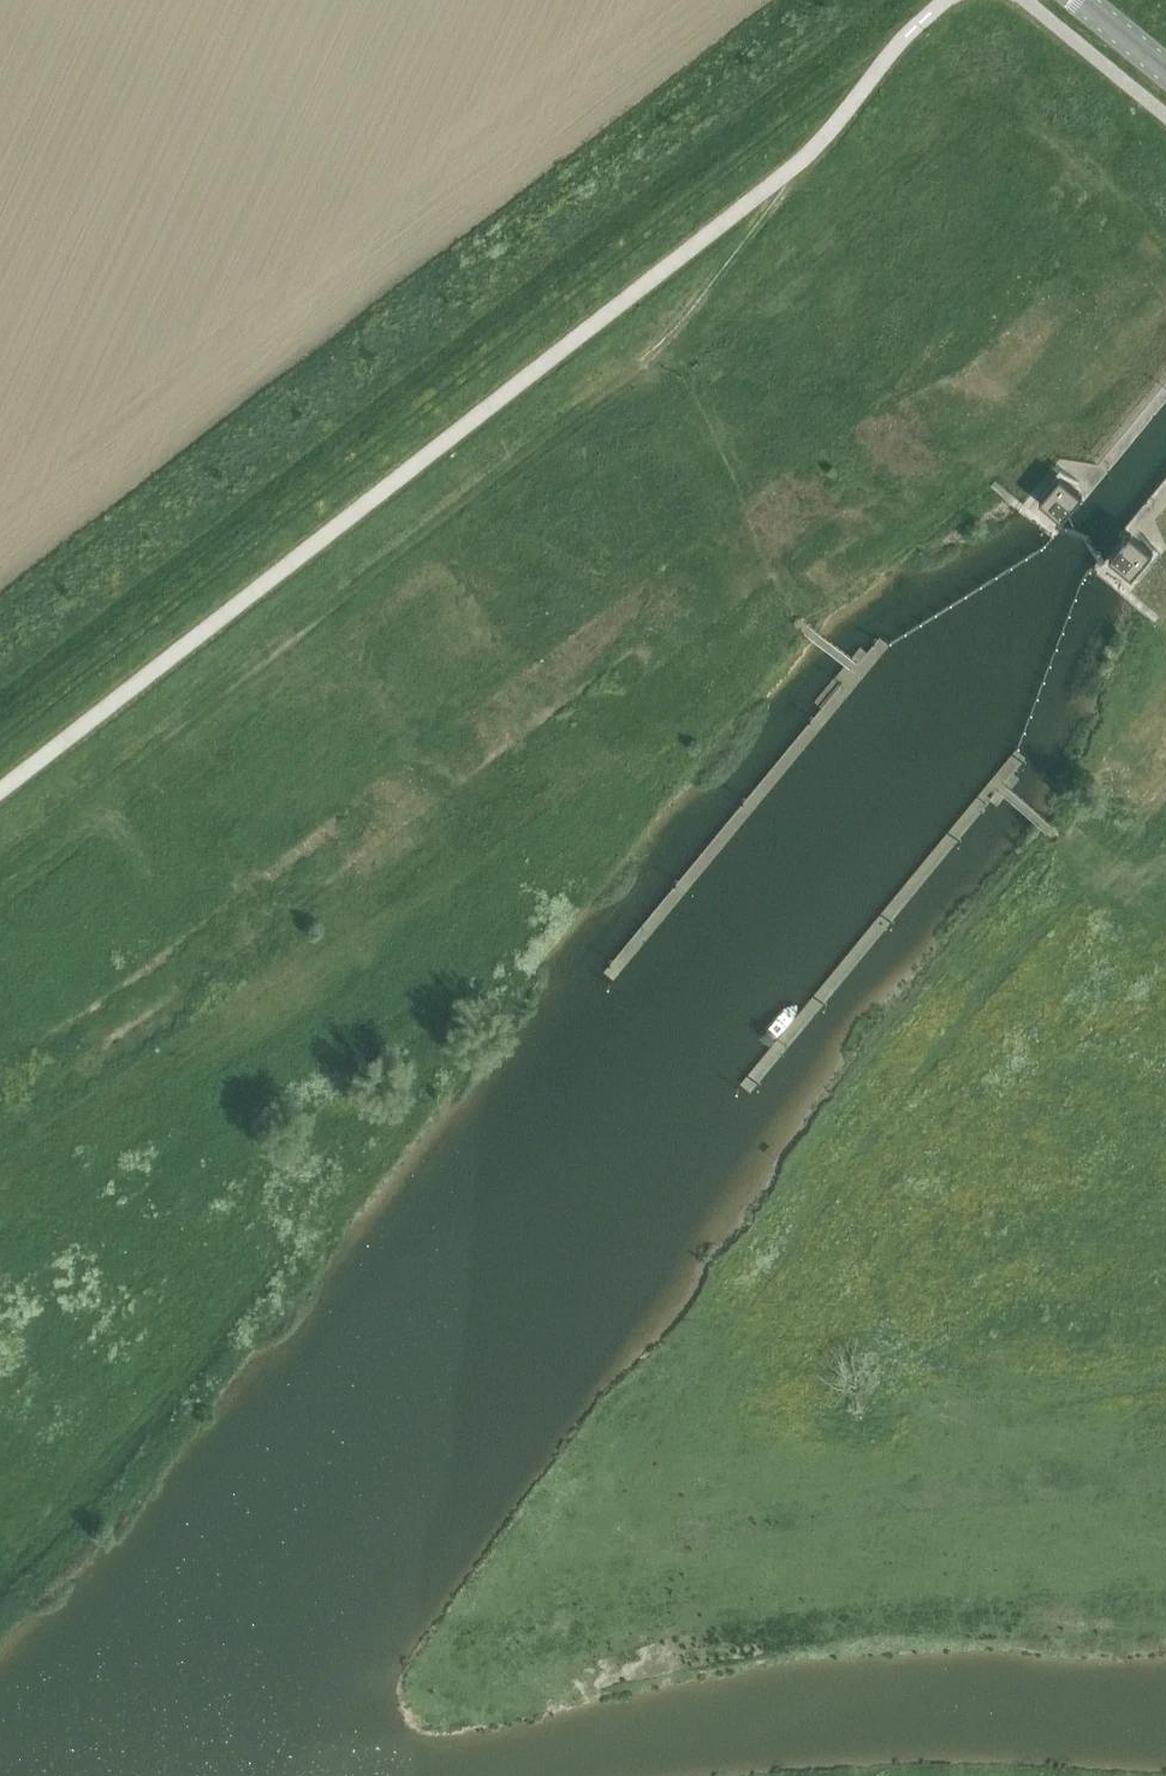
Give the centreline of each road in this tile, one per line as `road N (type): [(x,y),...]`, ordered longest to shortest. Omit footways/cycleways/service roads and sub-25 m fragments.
road 1 (track): [(643,359),(687,316),(798,165)]

